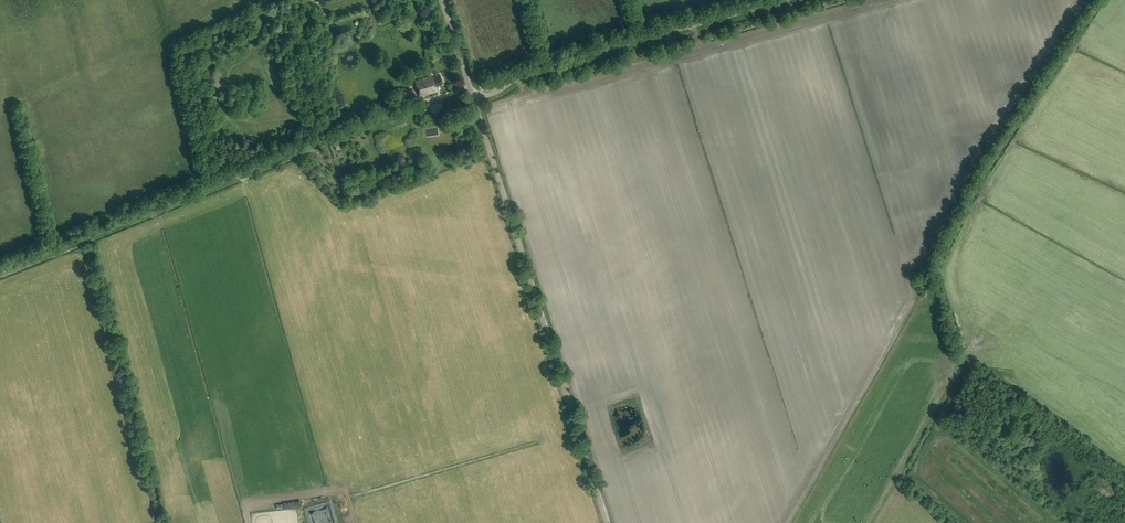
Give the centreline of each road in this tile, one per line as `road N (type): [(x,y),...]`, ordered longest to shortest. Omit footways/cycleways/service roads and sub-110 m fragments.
road 1 (tertiary): [(607,522),(473,100)]
road 2 (track): [(0,272),(326,143)]
road 3 (unclassified): [(473,100),(536,70),(786,0)]
road 4 (track): [(86,238),(163,522)]

